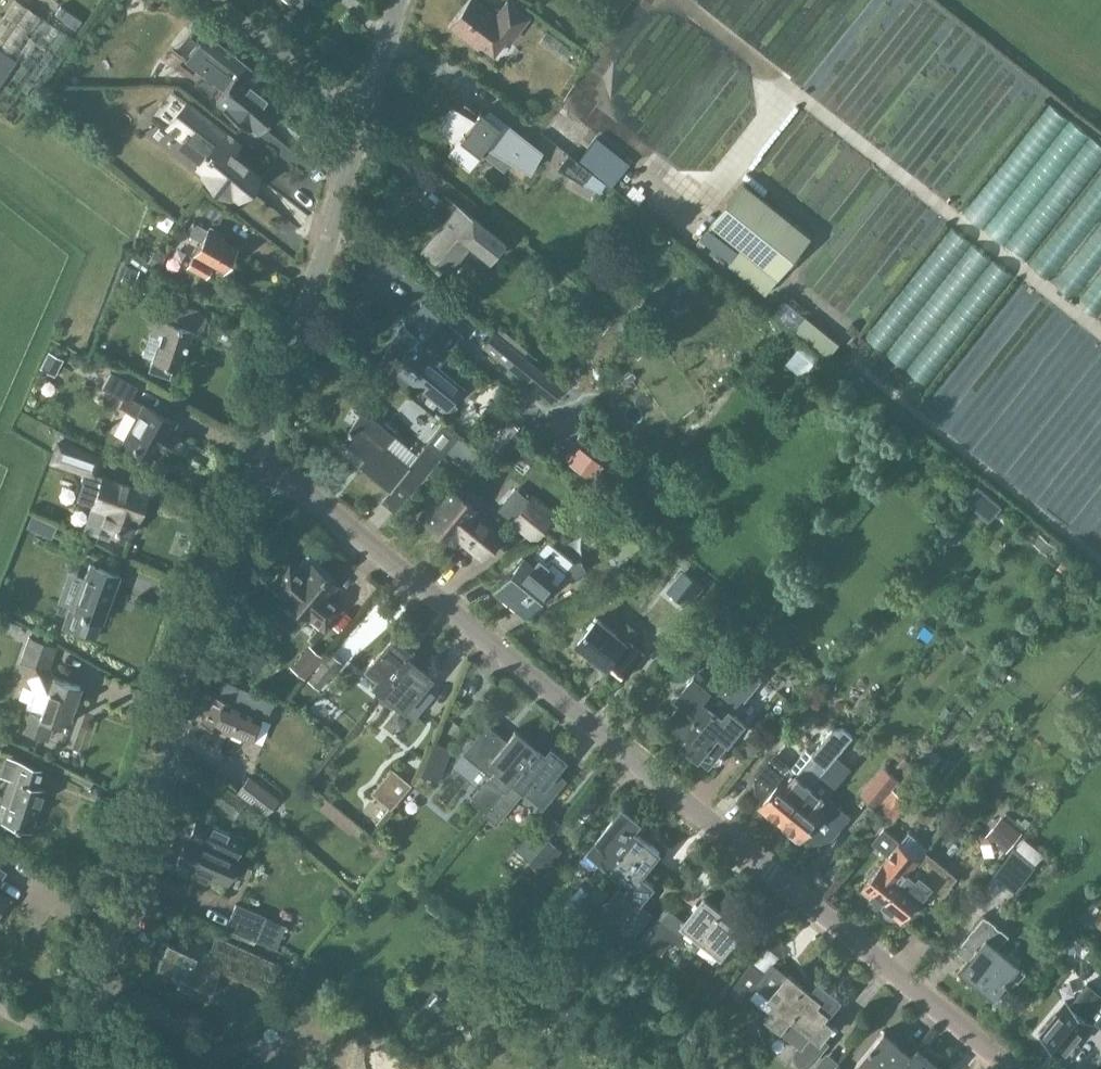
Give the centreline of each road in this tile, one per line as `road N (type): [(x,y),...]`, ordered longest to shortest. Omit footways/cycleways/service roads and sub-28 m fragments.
road 1 (residential): [(1012,1068),(303,493),(253,467)]
road 2 (unclassified): [(52,1068),(253,467)]
road 3 (unclassified): [(253,467),(362,121)]
road 4 (unclassified): [(362,121),(219,0)]
road 5 (unclassified): [(362,121),(401,0)]

